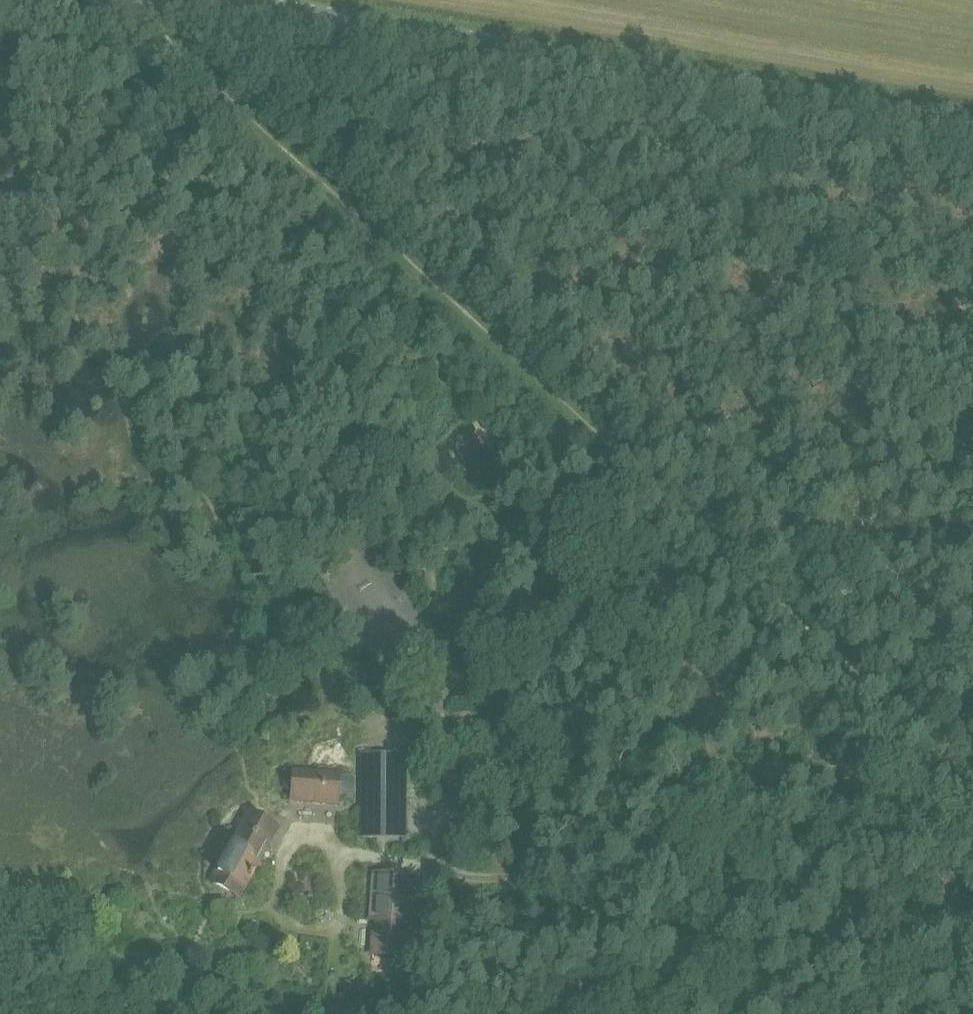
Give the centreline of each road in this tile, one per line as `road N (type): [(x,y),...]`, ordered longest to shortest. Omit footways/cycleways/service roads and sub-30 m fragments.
road 1 (tertiary): [(972,121),(229,0)]

